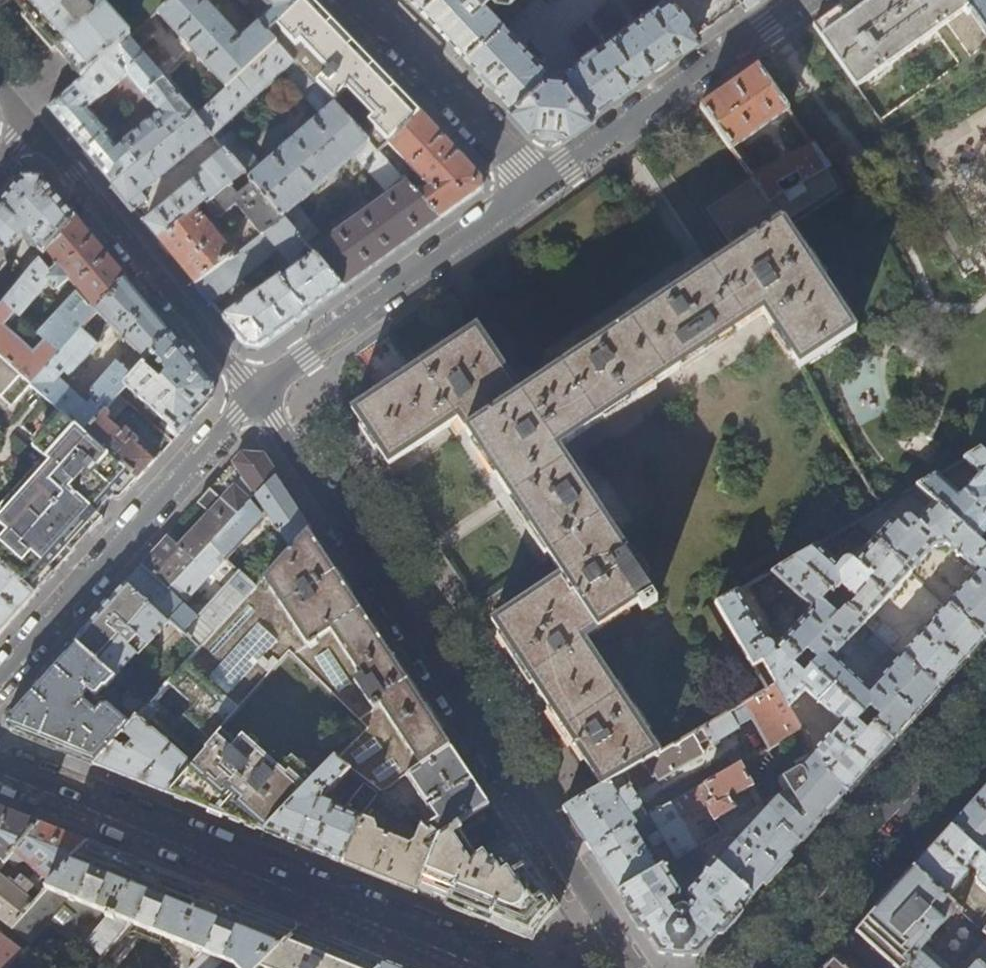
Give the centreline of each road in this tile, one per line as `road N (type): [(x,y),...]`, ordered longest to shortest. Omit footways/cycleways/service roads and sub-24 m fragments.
road 1 (residential): [(256,394),(639,967)]
road 2 (residential): [(516,967),(0,766)]
road 3 (residential): [(256,394),(0,678)]
road 4 (residential): [(31,124),(256,394)]
road 5 (residential): [(536,184),(256,394)]
road 6 (residential): [(765,967),(985,718)]
road 7 (residential): [(797,0),(536,184)]
road 8 (residential): [(363,0),(536,184)]

